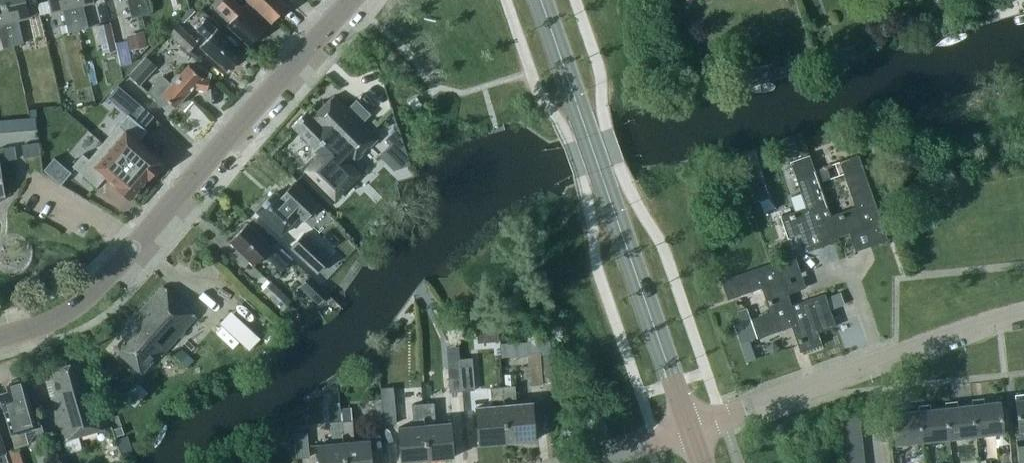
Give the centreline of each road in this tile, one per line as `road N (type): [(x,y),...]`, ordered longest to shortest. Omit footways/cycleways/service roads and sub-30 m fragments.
road 1 (residential): [(0,333),(73,314),(194,188),(351,0)]
road 2 (tertiary): [(693,431),(541,0)]
road 3 (unclassified): [(693,431),(1023,317)]

